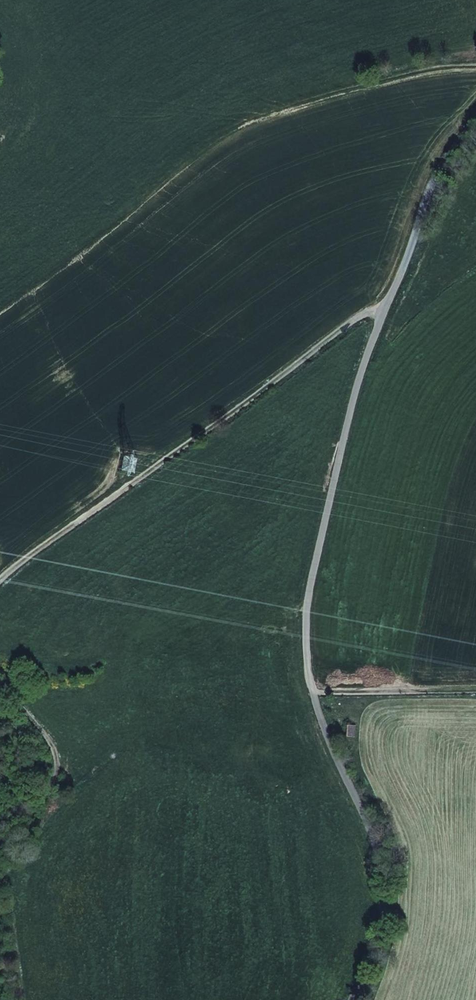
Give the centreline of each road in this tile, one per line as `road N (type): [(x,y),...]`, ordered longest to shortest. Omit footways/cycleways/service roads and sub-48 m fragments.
road 1 (residential): [(475,126),(439,176),(357,381),(304,593),(318,709),(379,839),(386,879),(375,965),(353,999)]
road 2 (track): [(383,316),(355,316),(252,402),(31,552),(0,583)]
road 3 (track): [(0,682),(52,743),(60,763),(0,846)]

